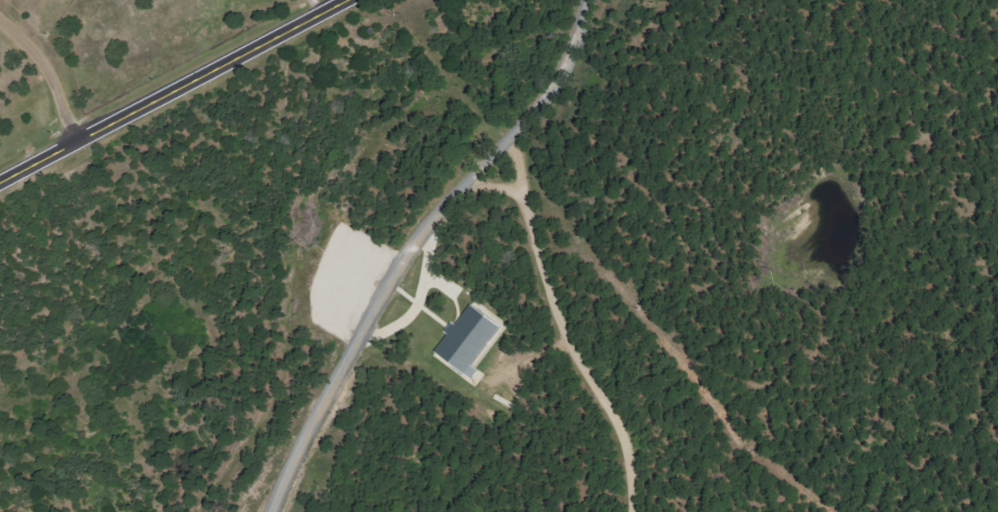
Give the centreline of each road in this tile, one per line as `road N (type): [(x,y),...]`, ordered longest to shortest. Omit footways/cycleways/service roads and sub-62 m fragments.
road 1 (residential): [(272,511),(315,409),(405,250),(527,110),(585,0)]
road 2 (residential): [(632,511),(625,423),(551,282),(508,132)]
road 3 (secondary): [(0,176),(340,0)]
road 4 (residential): [(72,138),(56,76),(0,8)]

